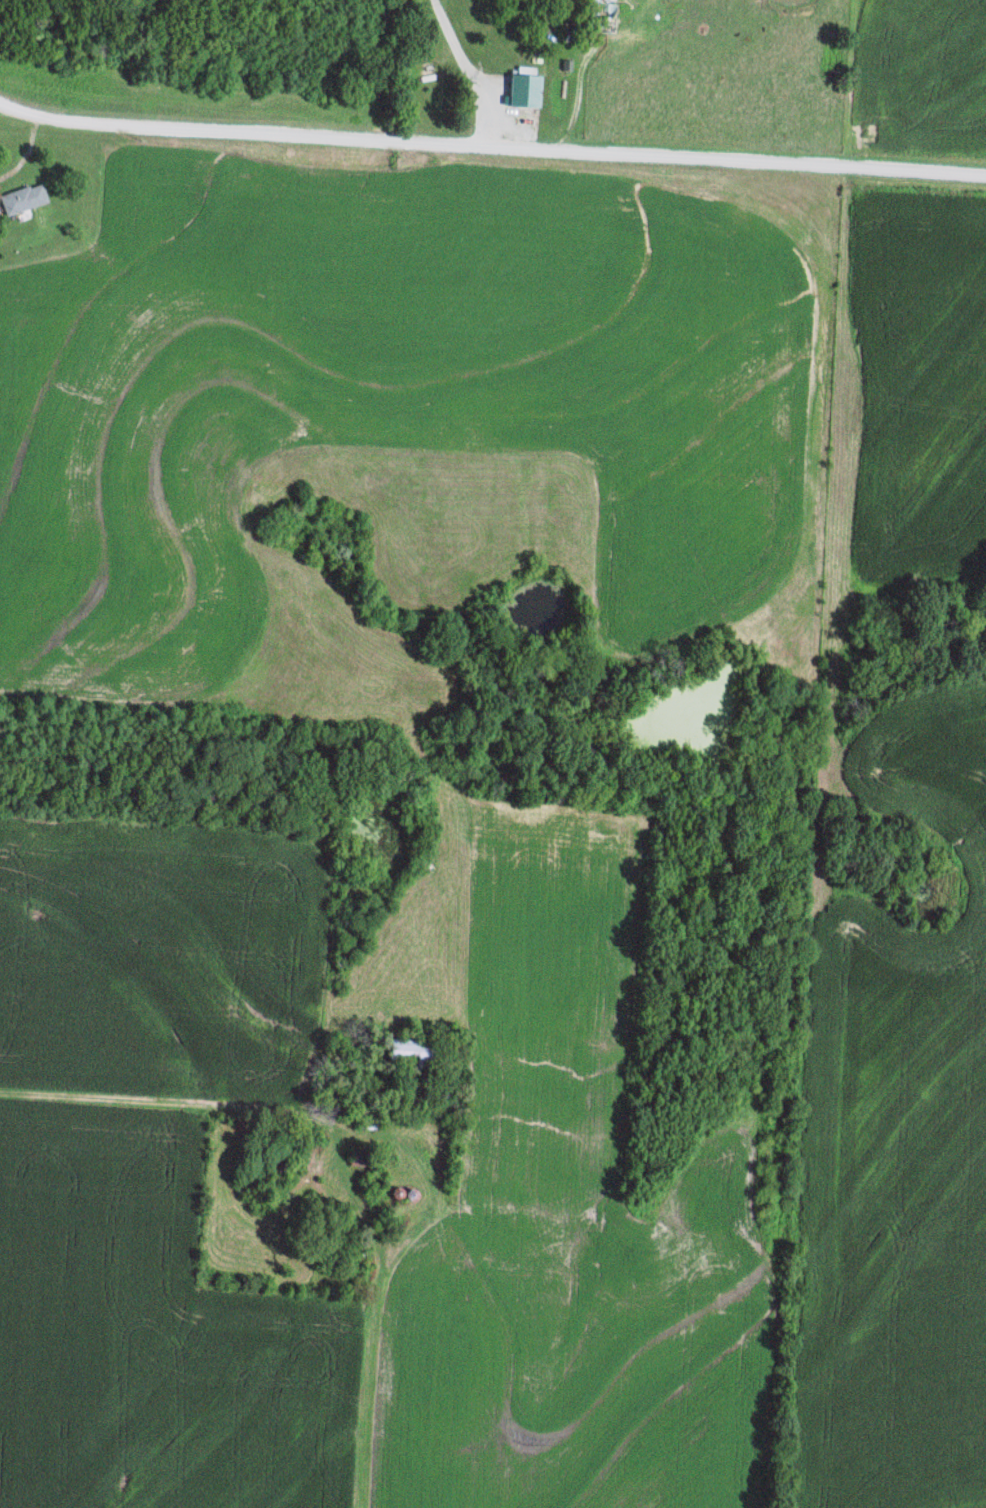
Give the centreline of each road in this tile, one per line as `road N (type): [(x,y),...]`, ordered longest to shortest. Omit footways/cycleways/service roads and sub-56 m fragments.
road 1 (residential): [(0,98),(97,122),(985,173)]
road 2 (residential): [(0,1090),(297,1110),(327,1127),(355,1191)]

